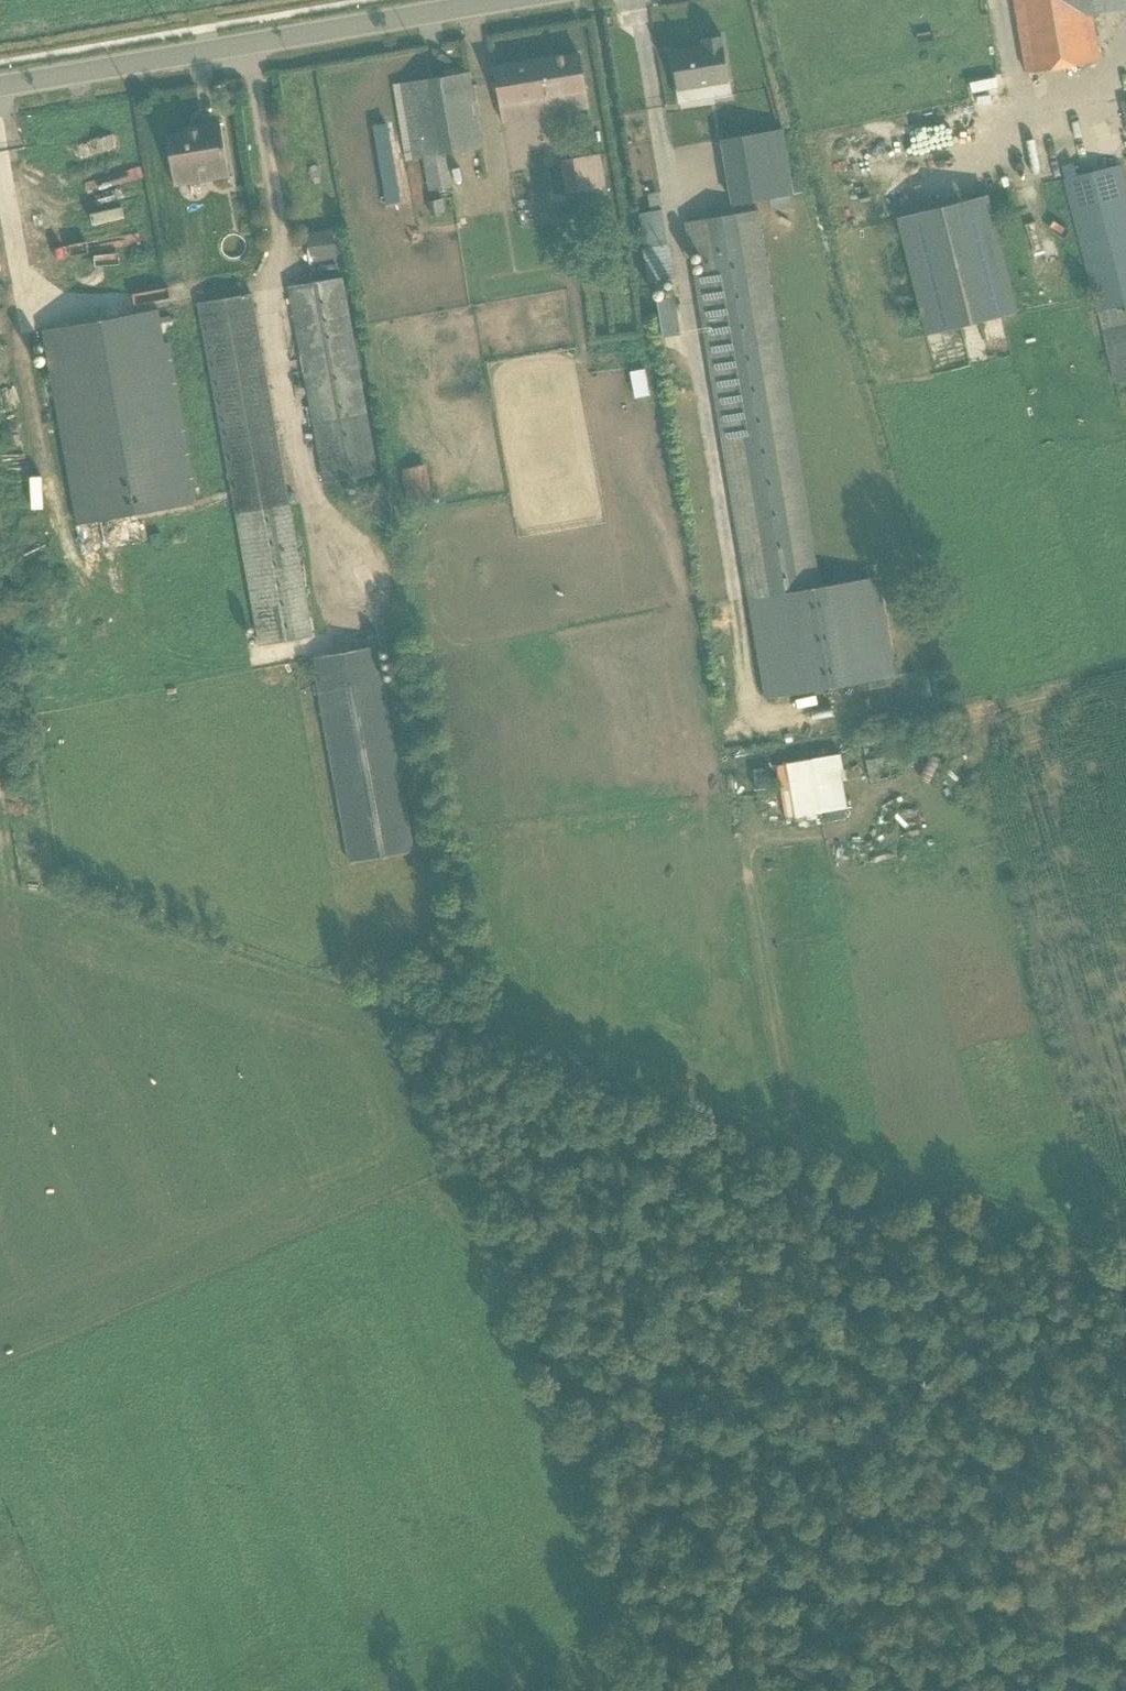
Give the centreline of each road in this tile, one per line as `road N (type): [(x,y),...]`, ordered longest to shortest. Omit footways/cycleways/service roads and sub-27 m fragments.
road 1 (track): [(1125,1249),(671,1109),(648,1129),(518,1174),(477,1201),(467,1222),(660,1690)]
road 2 (secondary): [(0,86),(507,0)]
road 3 (track): [(671,1109),(390,1015)]

